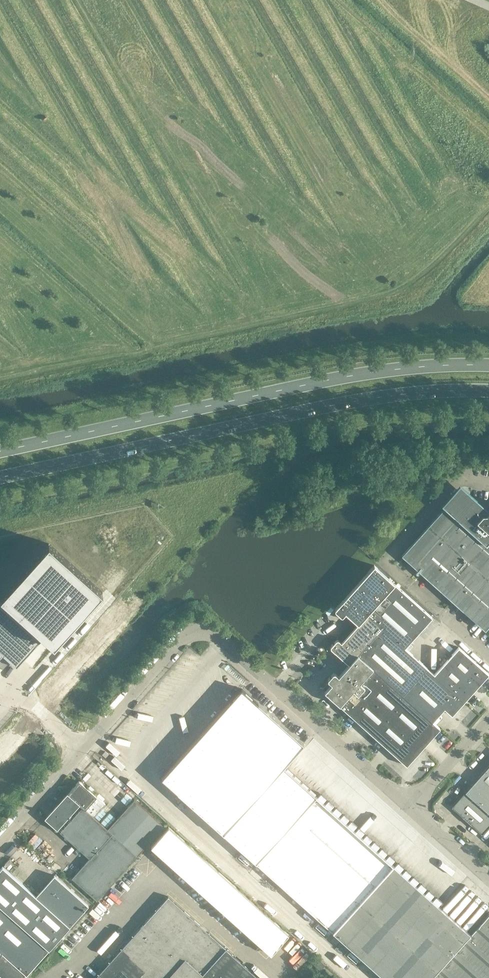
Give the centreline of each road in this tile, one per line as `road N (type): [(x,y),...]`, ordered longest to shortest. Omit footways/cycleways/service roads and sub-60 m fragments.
road 1 (unclassified): [(409,807),(197,622),(0,841)]
road 2 (trunk): [(0,475),(358,399),(488,387)]
road 3 (trunk): [(488,367),(345,378),(0,452)]
road 4 (unclassified): [(409,807),(488,718)]

